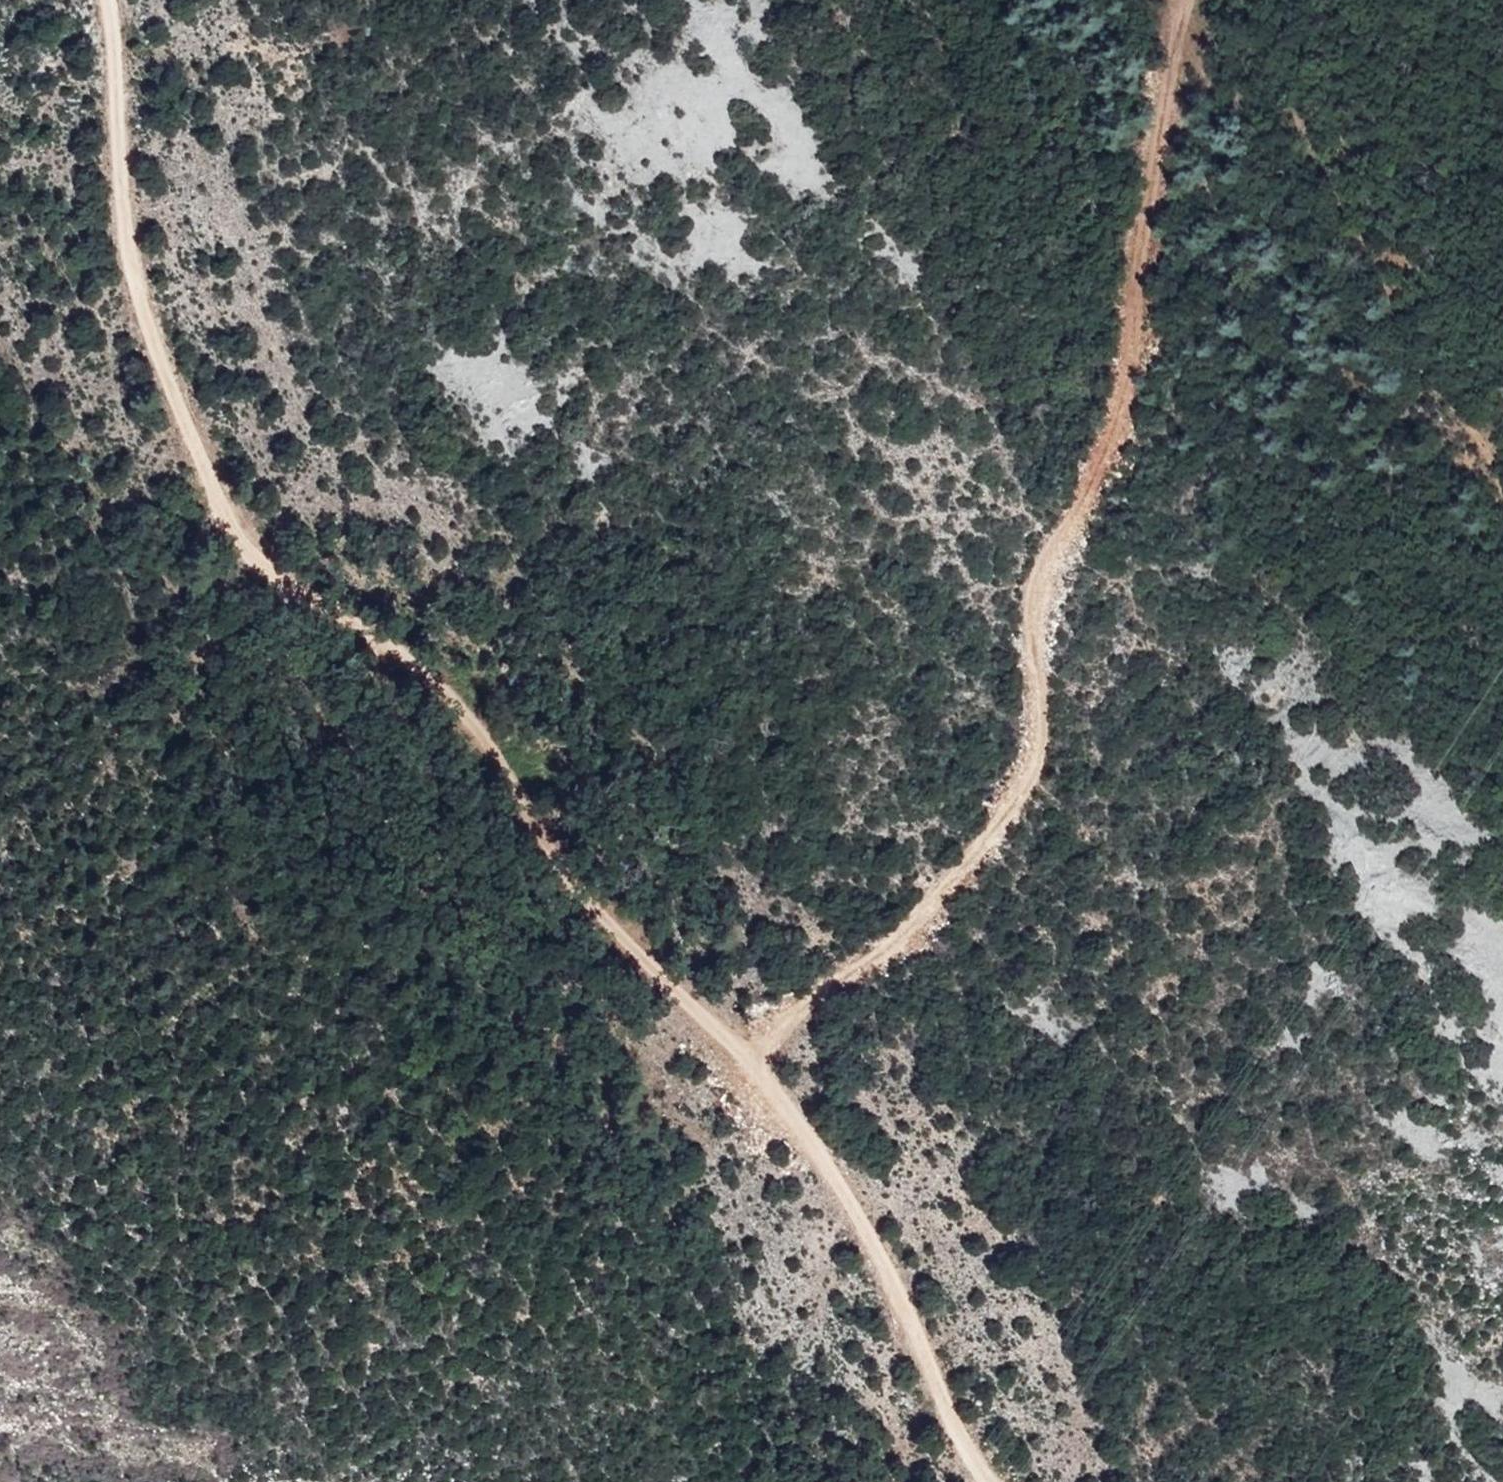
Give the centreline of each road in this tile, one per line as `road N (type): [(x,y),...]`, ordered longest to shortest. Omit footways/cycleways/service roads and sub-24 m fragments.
road 1 (track): [(997,1481),(943,1408),(877,1234),(749,1067),(613,934),(410,654),(248,553),(129,278),(110,0)]
road 2 (track): [(1185,0),(1172,28),(1140,249),(1132,372),(1095,483),(1036,570),(1029,610),(1042,679),(1042,748),(1031,779),(916,921),(812,1000),(749,1067)]

